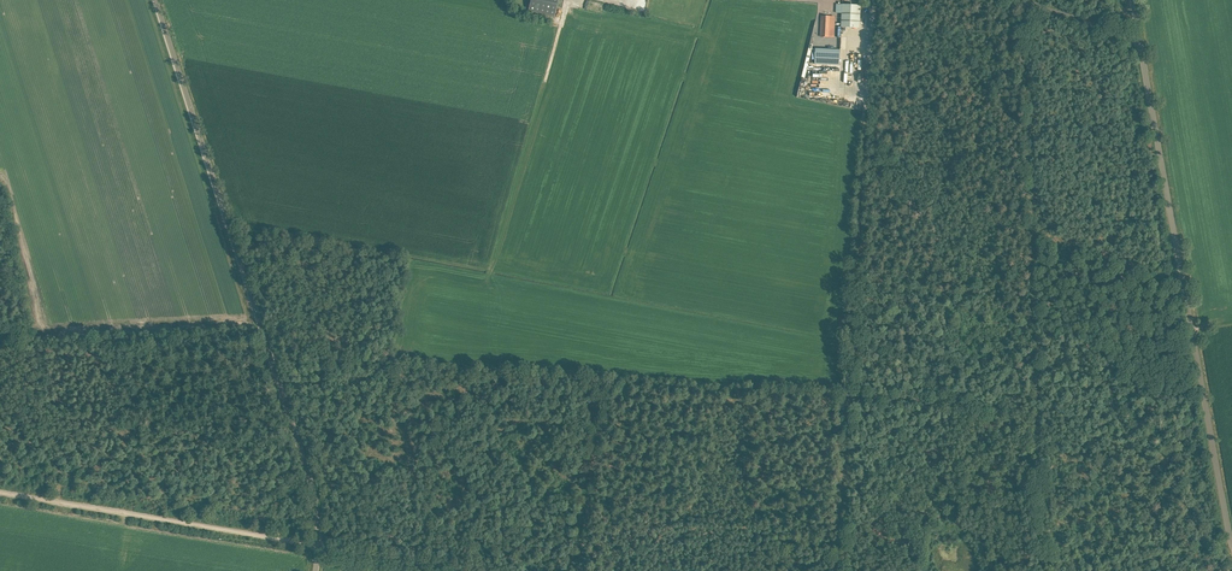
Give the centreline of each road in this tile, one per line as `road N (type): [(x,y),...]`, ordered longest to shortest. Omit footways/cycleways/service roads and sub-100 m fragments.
road 1 (tertiary): [(319,548),(309,481),(156,0)]
road 2 (track): [(1047,570),(1026,0)]
road 3 (unclassified): [(1231,544),(1140,40)]
road 4 (track): [(319,548),(0,495)]
road 5 (track): [(852,347),(870,75)]
road 6 (unclassified): [(465,570),(319,548)]
road 7 (unclassified): [(1140,40),(1019,0)]

